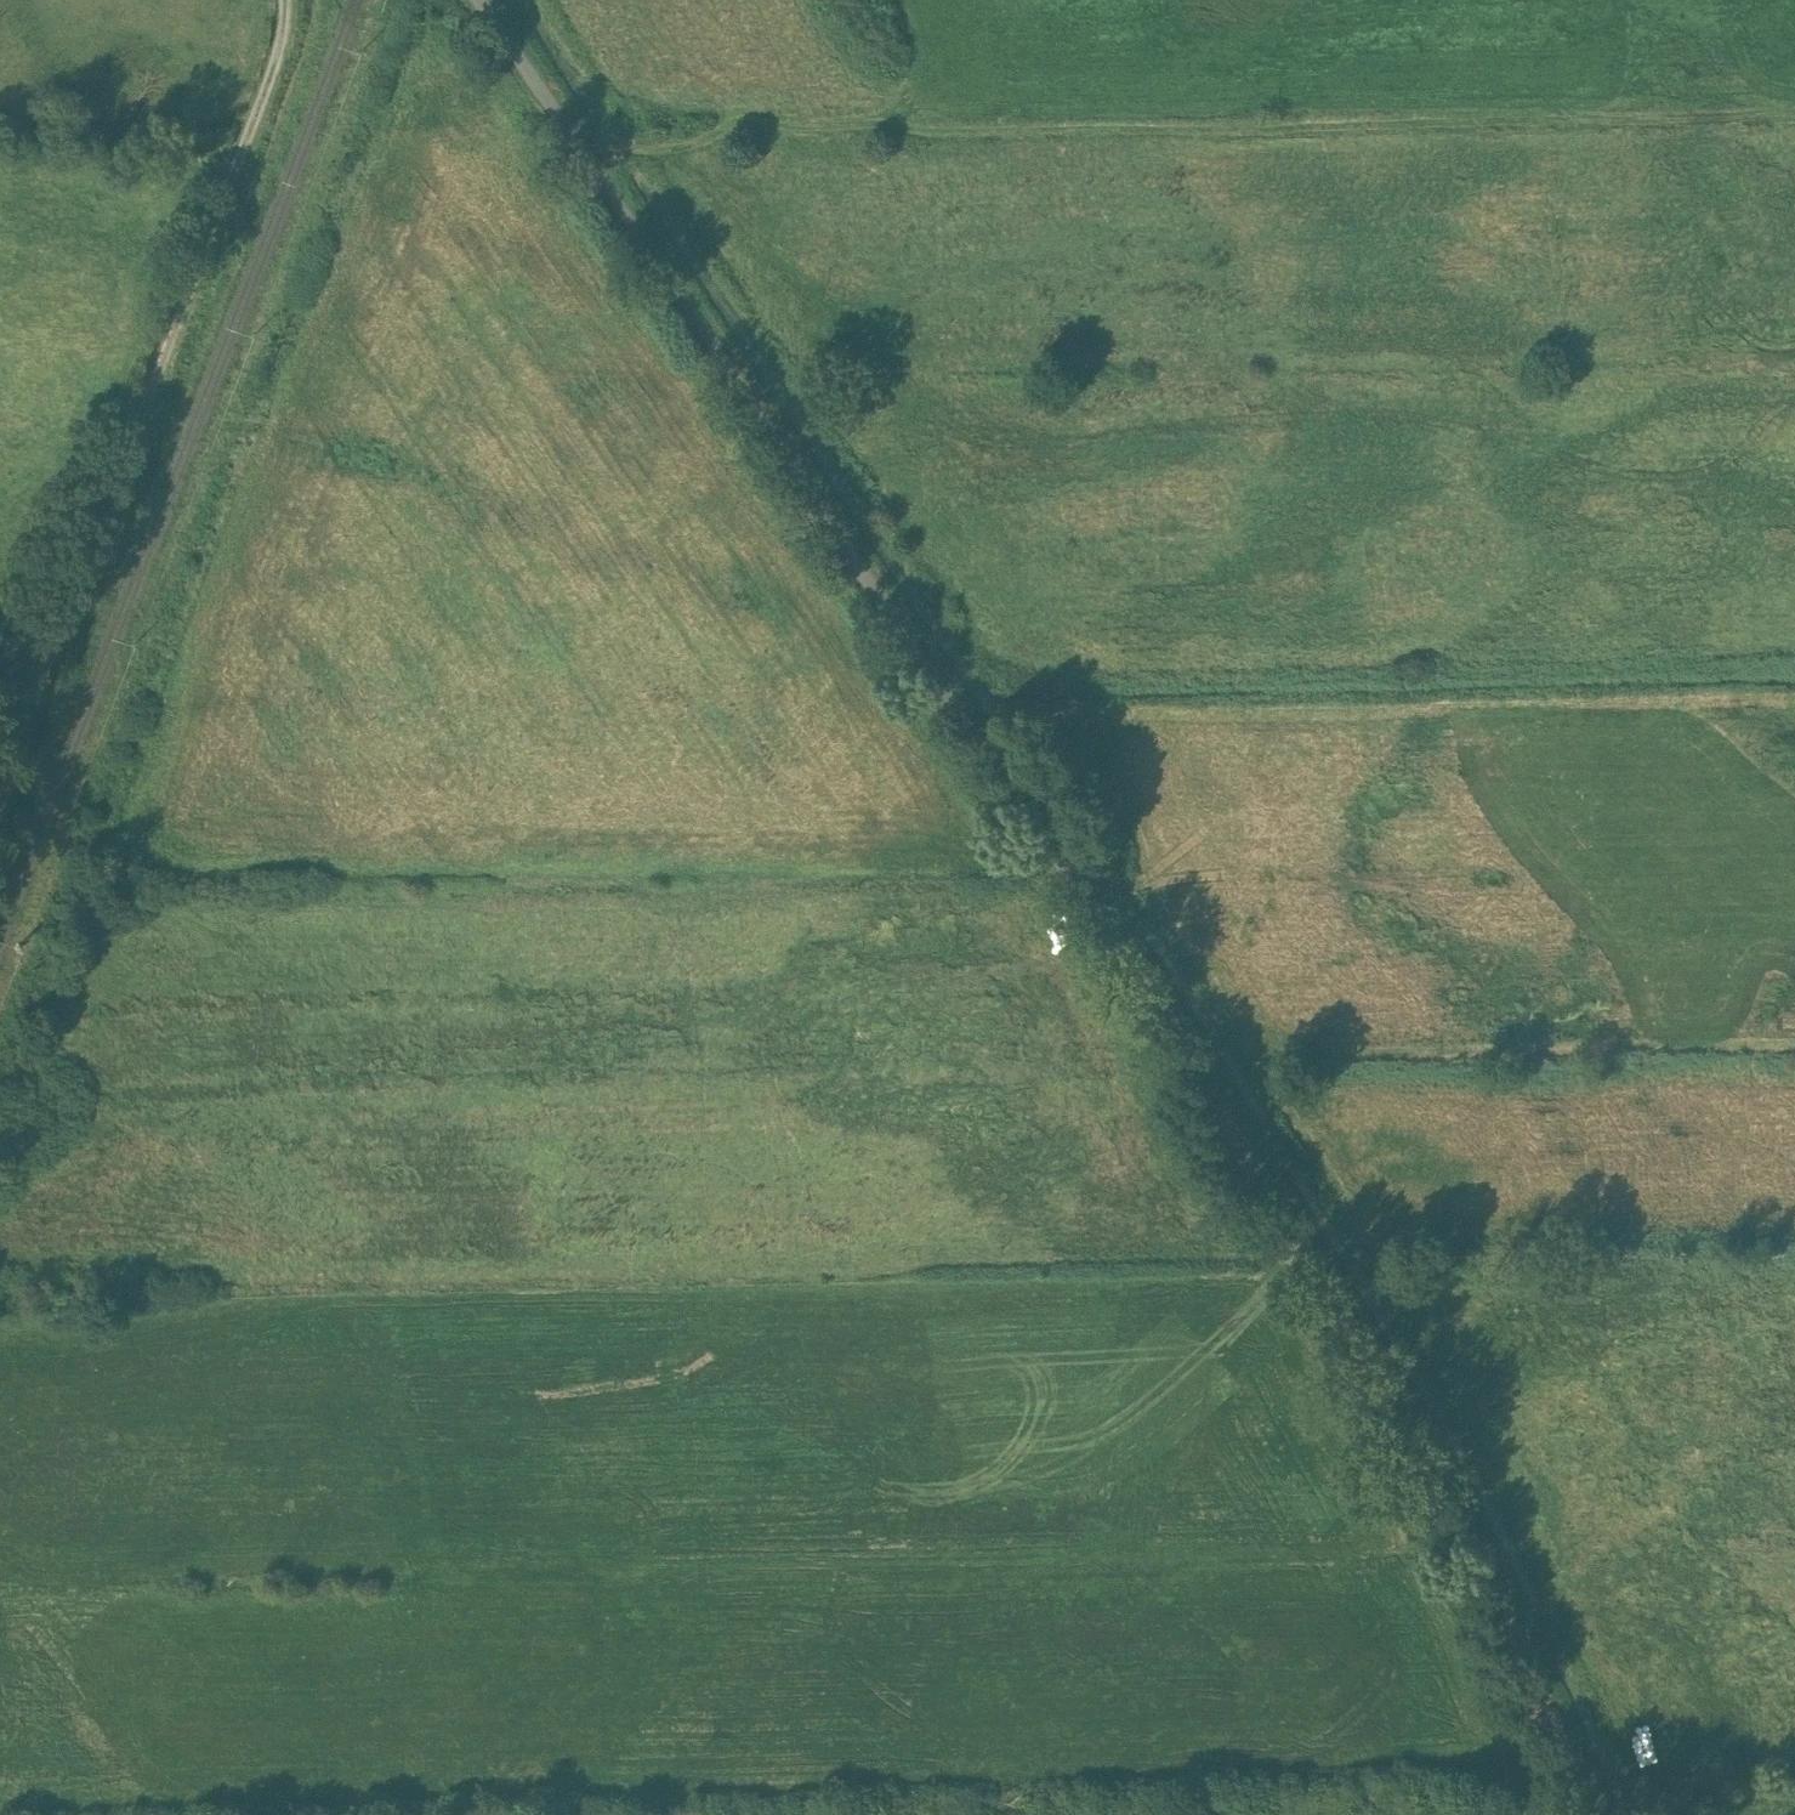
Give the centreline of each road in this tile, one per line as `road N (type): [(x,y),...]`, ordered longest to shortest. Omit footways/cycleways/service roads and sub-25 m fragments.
road 1 (residential): [(1581,1814),(1447,1511),(1156,1018),(480,0)]
road 2 (track): [(1794,112),(728,136),(583,149)]
road 3 (track): [(0,780),(282,39),(285,0)]

